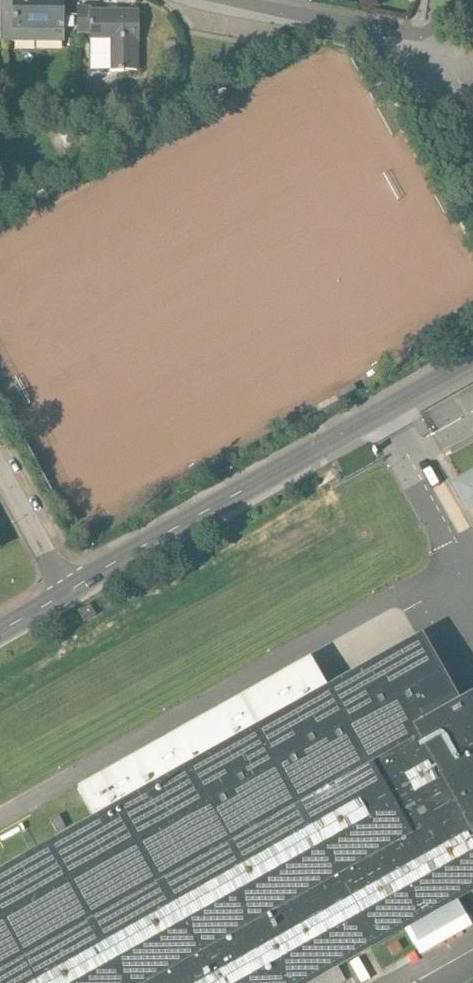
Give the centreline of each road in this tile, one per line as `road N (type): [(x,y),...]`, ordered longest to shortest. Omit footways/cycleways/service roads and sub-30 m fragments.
road 1 (tertiary): [(472,362),(66,593)]
road 2 (residential): [(201,0),(412,39)]
road 3 (residential): [(0,475),(66,593)]

